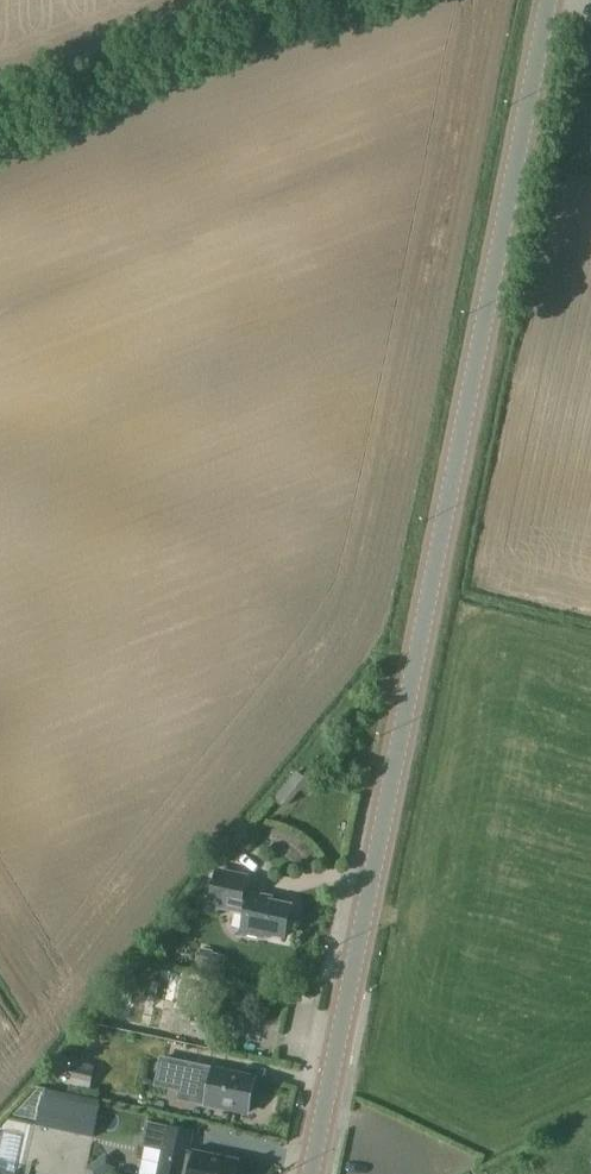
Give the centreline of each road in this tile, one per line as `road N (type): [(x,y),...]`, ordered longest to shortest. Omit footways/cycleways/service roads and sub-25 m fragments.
road 1 (secondary): [(310,1173),(549,0)]
road 2 (track): [(0,101),(281,0)]

